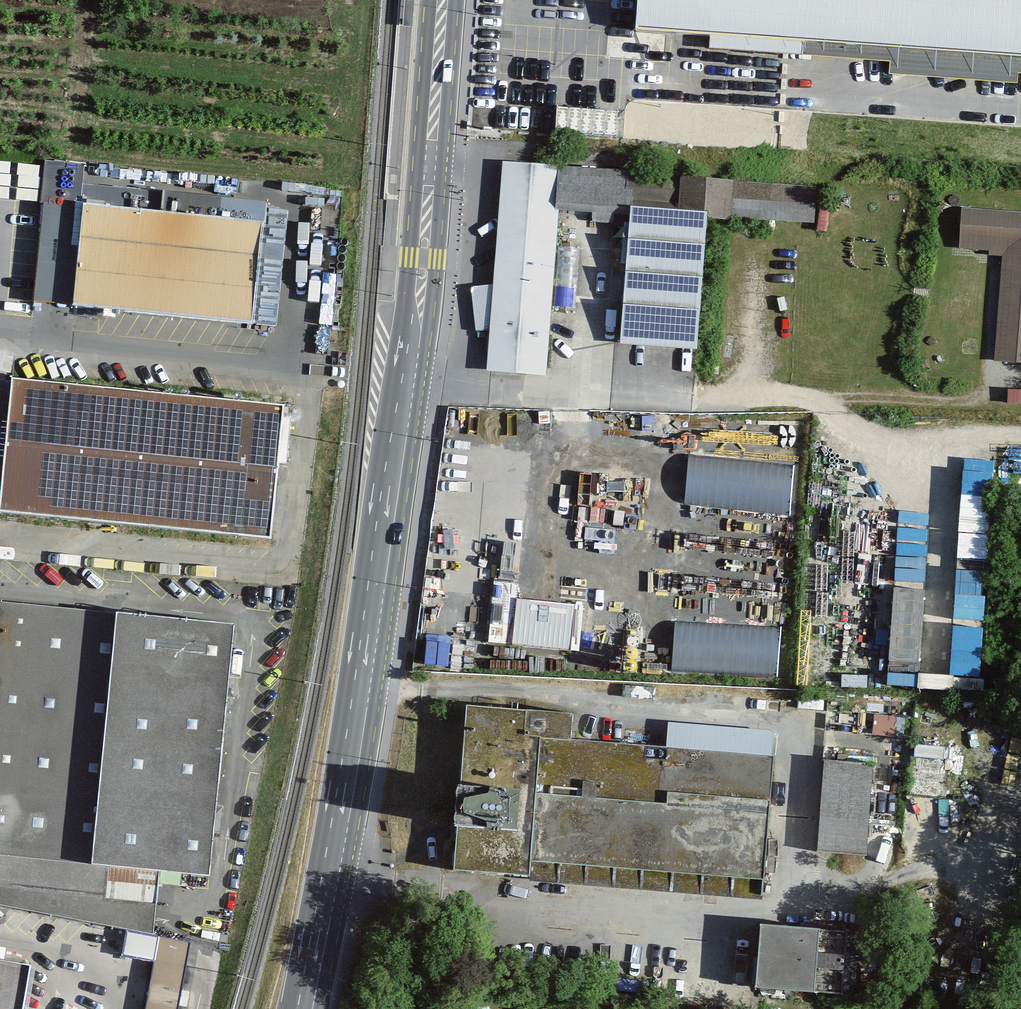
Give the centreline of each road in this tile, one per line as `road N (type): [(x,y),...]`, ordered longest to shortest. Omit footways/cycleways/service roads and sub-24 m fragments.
road 1 (primary): [(441,0),(410,369),(303,1008)]
road 2 (unclassified): [(0,331),(310,363),(324,227)]

